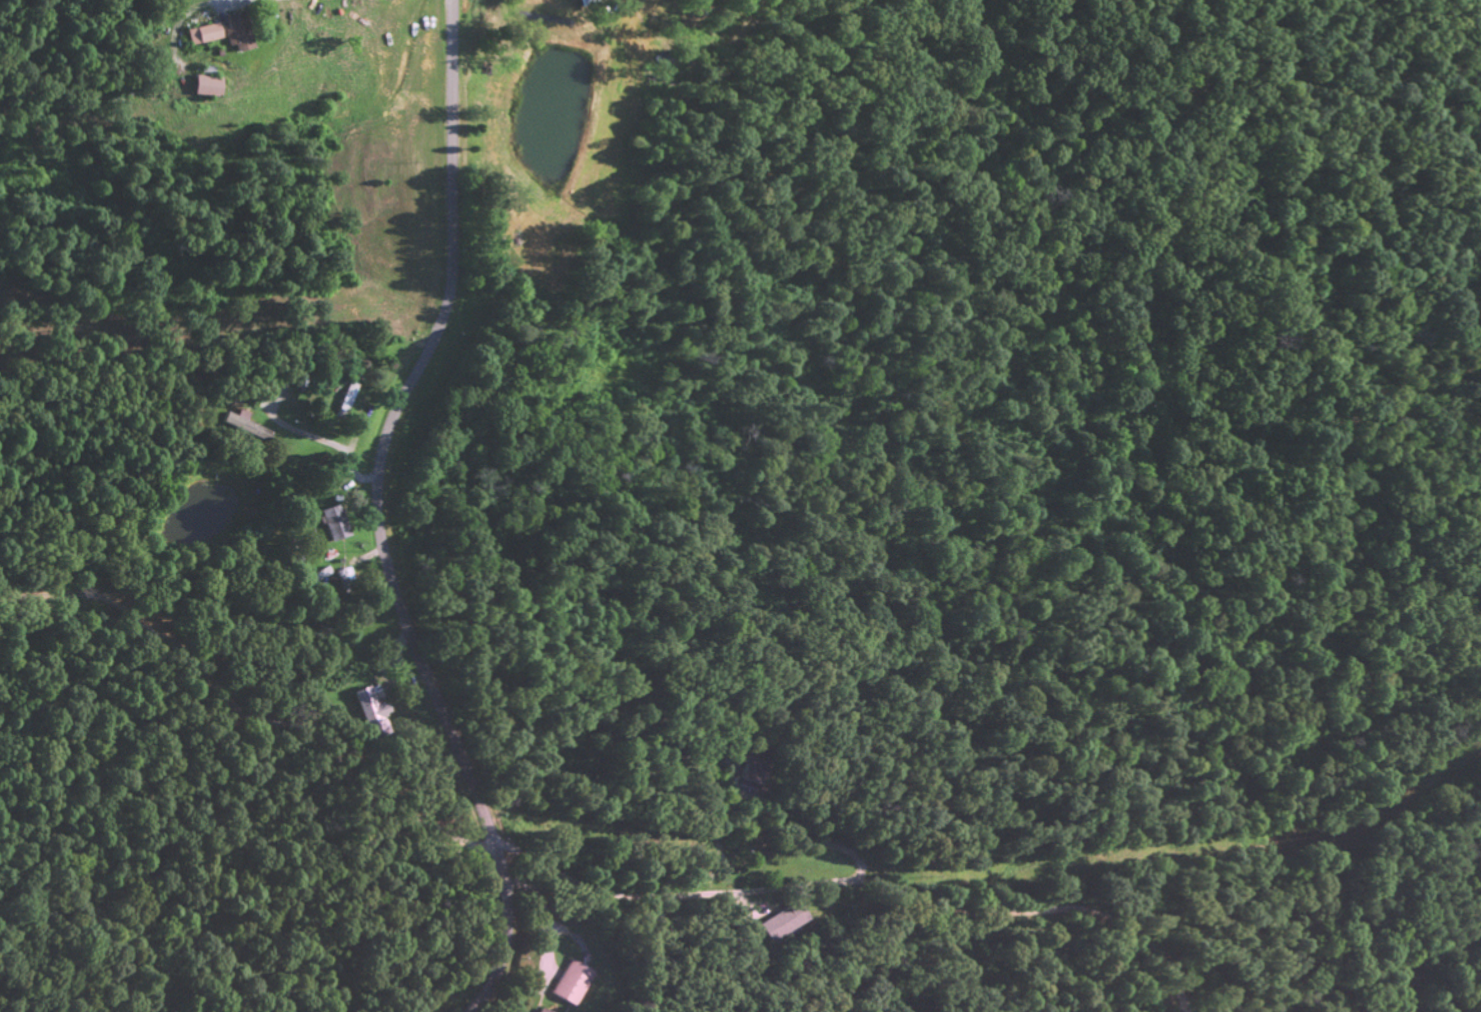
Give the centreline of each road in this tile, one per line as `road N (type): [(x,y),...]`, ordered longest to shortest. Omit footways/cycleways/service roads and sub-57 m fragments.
road 1 (residential): [(469,1011),(502,956),(501,875),(390,588),(374,492),(383,439),(434,336),(449,277),(450,0)]

